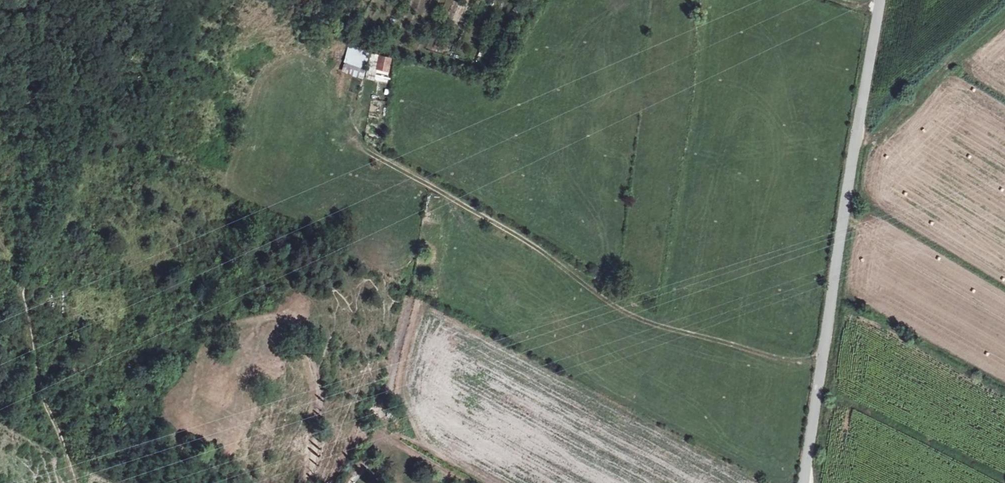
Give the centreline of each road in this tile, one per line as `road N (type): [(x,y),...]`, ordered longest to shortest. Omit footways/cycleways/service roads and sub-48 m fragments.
road 1 (unclassified): [(805,482),(883,0)]

